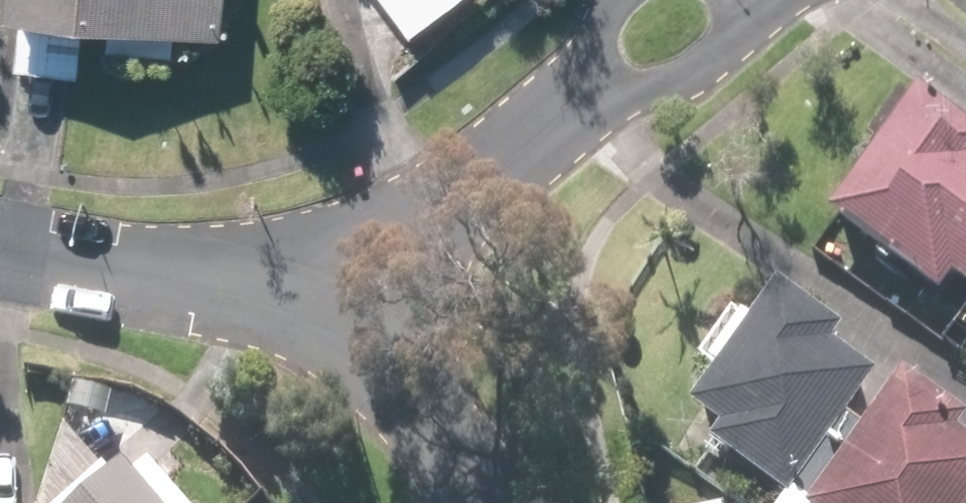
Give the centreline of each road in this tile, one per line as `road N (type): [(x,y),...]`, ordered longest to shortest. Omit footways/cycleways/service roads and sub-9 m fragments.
road 1 (residential): [(0,241),(196,279),(316,269)]
road 2 (residential): [(316,269),(418,221),(560,103)]
road 3 (residential): [(316,269),(401,374),(455,462)]
road 4 (residential): [(704,76),(560,103)]
road 5 (residential): [(560,103),(606,23),(631,0)]

